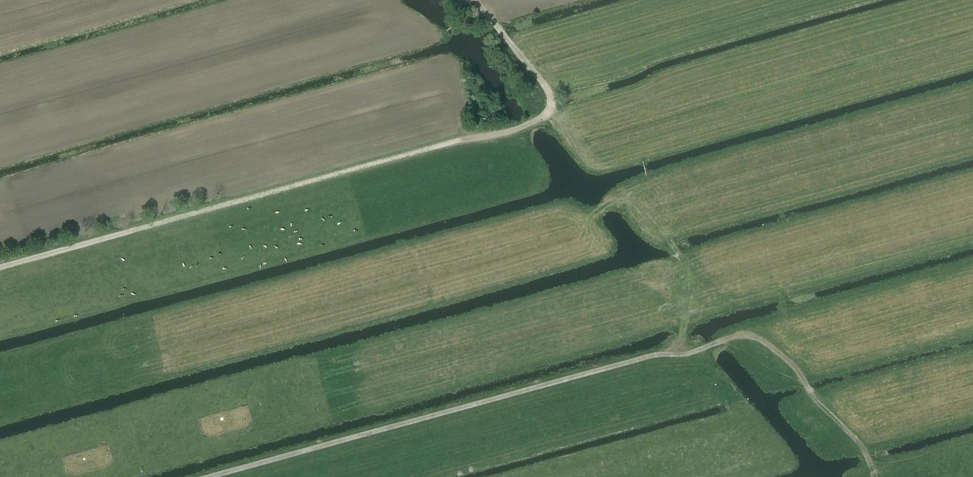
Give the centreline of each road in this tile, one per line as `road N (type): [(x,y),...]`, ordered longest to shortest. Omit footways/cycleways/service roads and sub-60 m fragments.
road 1 (track): [(206,476),(636,359),(753,336),(801,373),(809,393),(867,449),(877,476)]
road 2 (track): [(0,266),(470,136),(518,134),(556,102),(473,0)]
road 3 (track): [(671,239),(708,303),(682,335),(680,352)]

